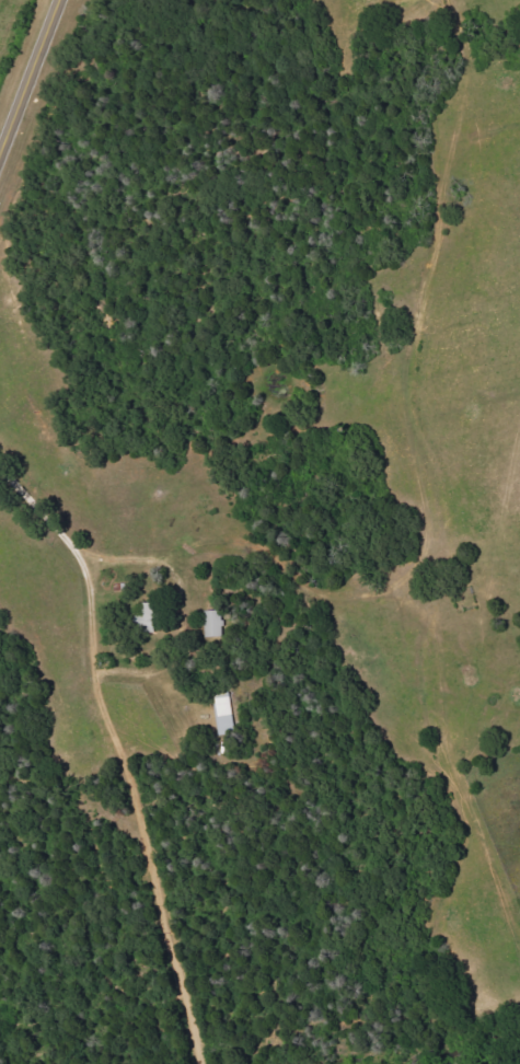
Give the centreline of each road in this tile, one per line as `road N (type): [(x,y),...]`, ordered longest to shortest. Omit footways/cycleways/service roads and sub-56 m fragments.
road 1 (tertiary): [(0,154),(59,0)]

